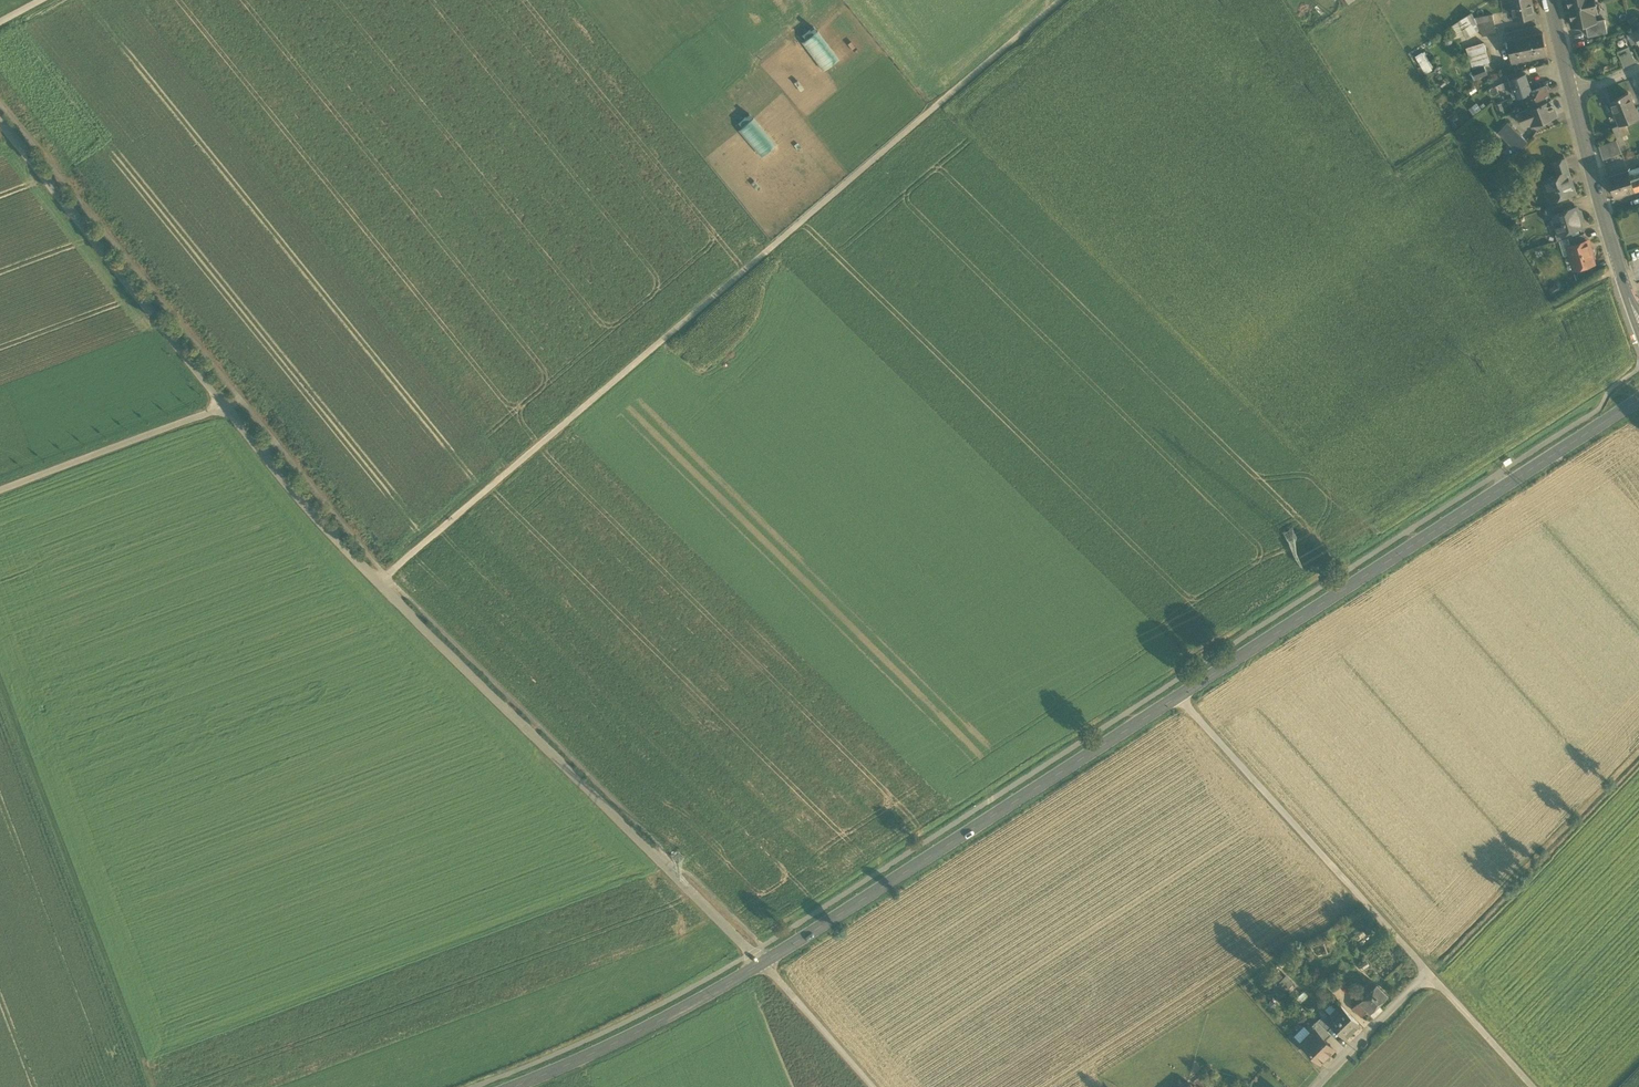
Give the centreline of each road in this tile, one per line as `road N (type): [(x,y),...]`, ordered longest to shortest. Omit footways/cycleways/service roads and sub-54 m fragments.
road 1 (tertiary): [(762,962),(1638,399)]
road 2 (track): [(385,575),(1061,0)]
road 3 (unclassified): [(225,406),(326,531),(762,962)]
road 4 (track): [(1532,1086),(1179,694)]
road 5 (unclassified): [(0,119),(225,406)]
road 6 (tertiary): [(513,1086),(635,1034),(762,962)]
road 7 (unclassified): [(0,491),(225,406)]
road 8 (tertiary): [(1572,94),(1638,322)]
road 9 (unclassified): [(762,962),(872,1086)]
road 10 (residential): [(1319,1086),(1432,975)]

